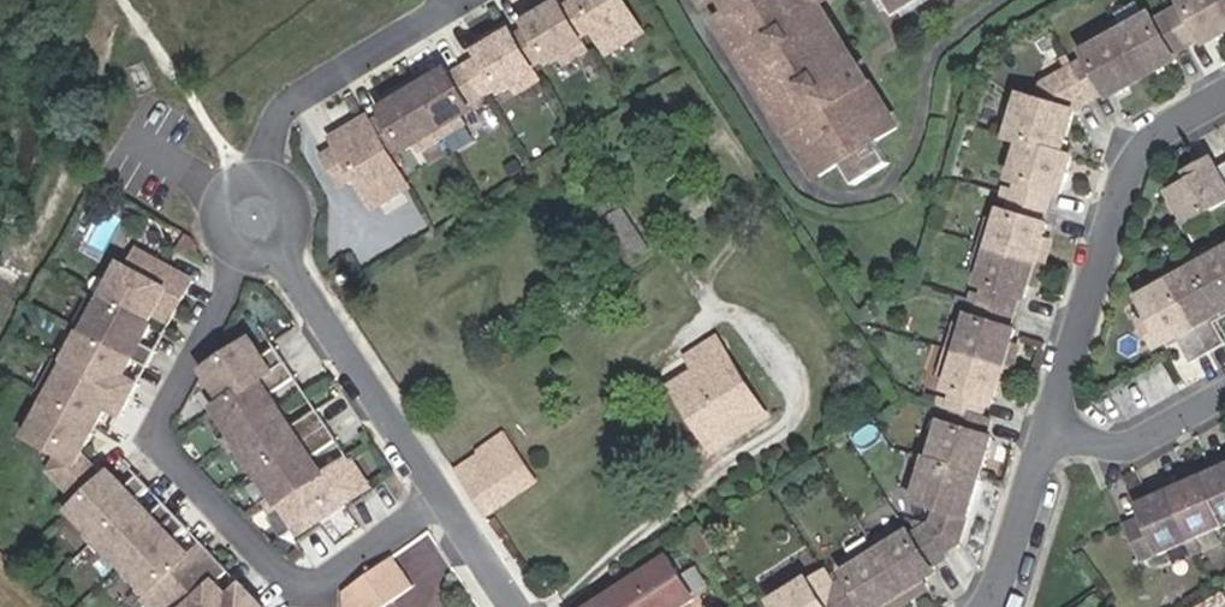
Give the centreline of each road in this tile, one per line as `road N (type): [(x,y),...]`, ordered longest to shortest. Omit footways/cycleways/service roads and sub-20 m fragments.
road 1 (residential): [(445,497),(333,578),(307,587),(275,573),(165,453),(162,412),(255,219)]
road 2 (residential): [(1224,93),(1162,127),(1128,171),(1048,432)]
road 3 (residential): [(445,497),(255,219)]
road 4 (residential): [(255,219),(283,119),(454,0)]
road 5 (residential): [(1224,393),(1149,437),(1111,448),(1048,432)]
road 6 (residential): [(1048,432),(995,606)]
road 7 (residential): [(517,606),(445,497)]

